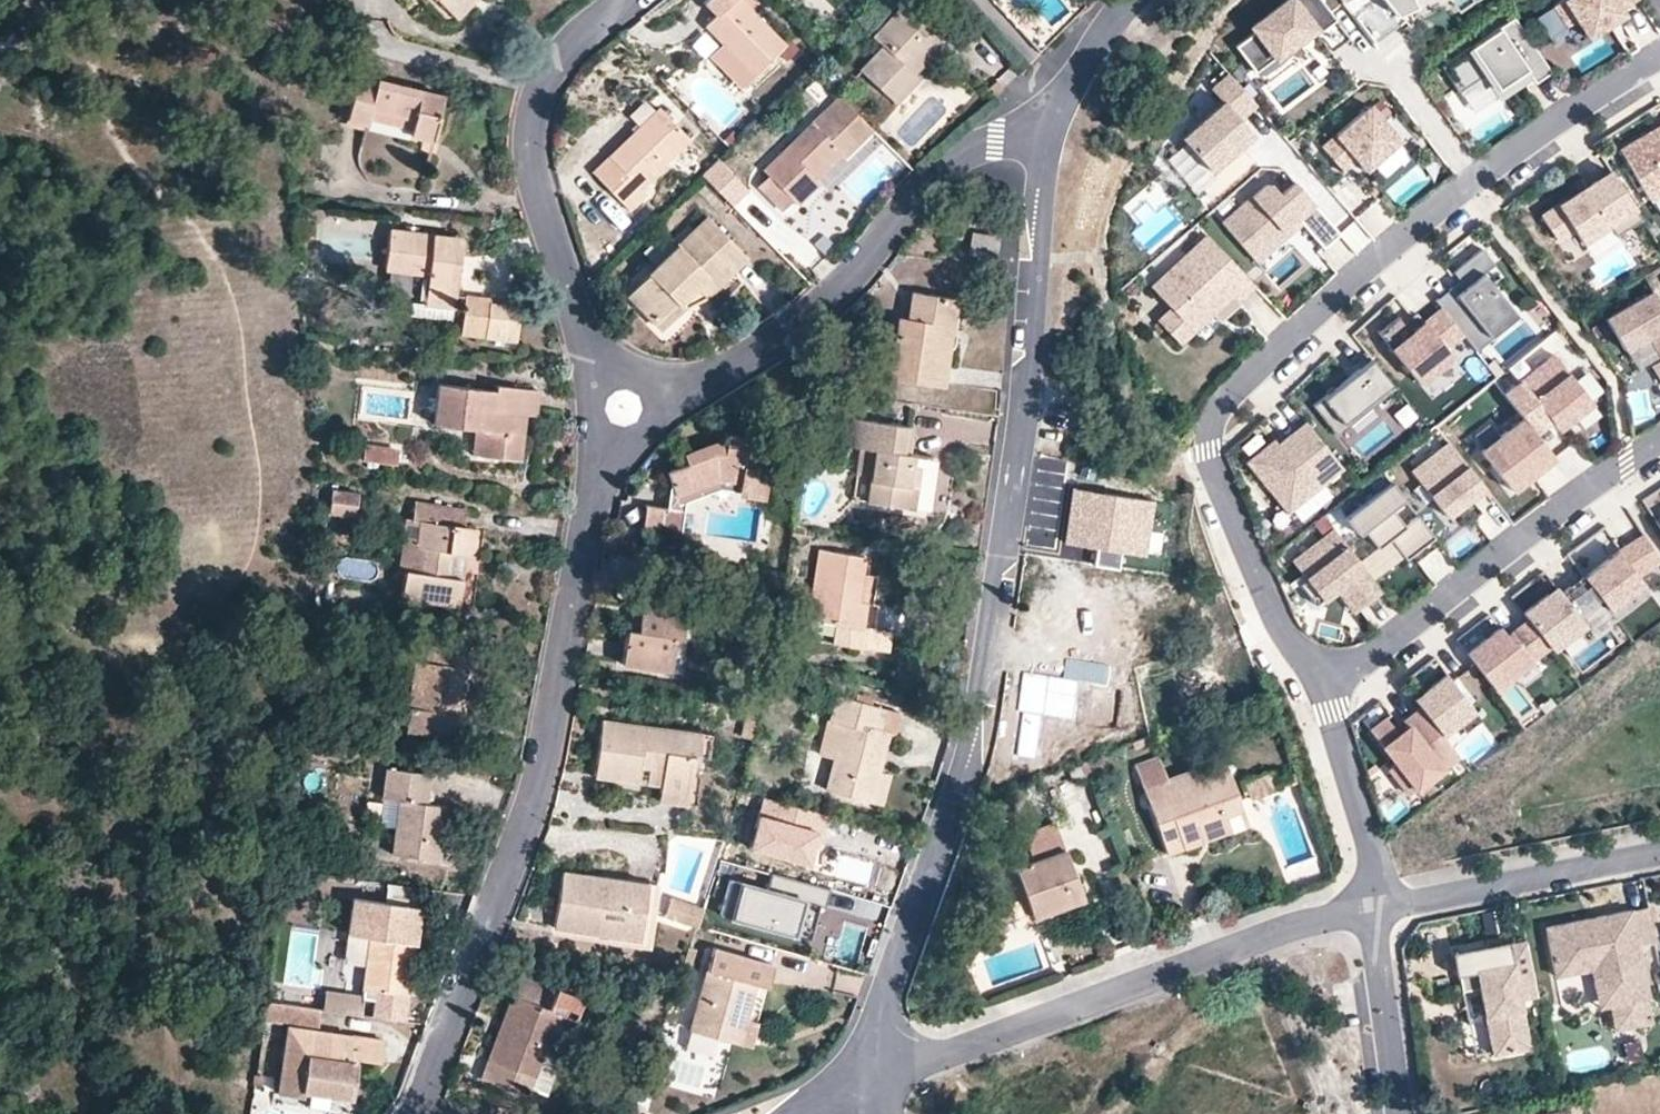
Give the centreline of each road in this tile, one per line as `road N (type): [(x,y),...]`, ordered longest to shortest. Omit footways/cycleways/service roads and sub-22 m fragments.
road 1 (residential): [(870,1080),(978,694),(1031,355),(1046,127)]
road 2 (residential): [(1659,56),(1462,191),(1220,400),(1208,450),(1276,621),(1318,686)]
road 3 (residential): [(625,407),(598,468),(537,778),(412,1113)]
road 4 (track): [(0,47),(272,33),(538,88)]
road 5 (residential): [(870,1080),(1378,906)]
road 6 (residential): [(625,407),(714,373),(800,320),(969,148),(1046,127)]
road 7 (residential): [(627,0),(555,65),(538,88),(525,141),(527,176),(590,357),(625,407)]
road 8 (residential): [(1659,439),(1318,686)]
road 9 (residential): [(1378,906),(1659,851)]
road 10 (residential): [(1318,686),(1378,906)]
road 11 (residential): [(1378,906),(1402,1113)]
road 12 (residential): [(1046,127),(1129,0)]

